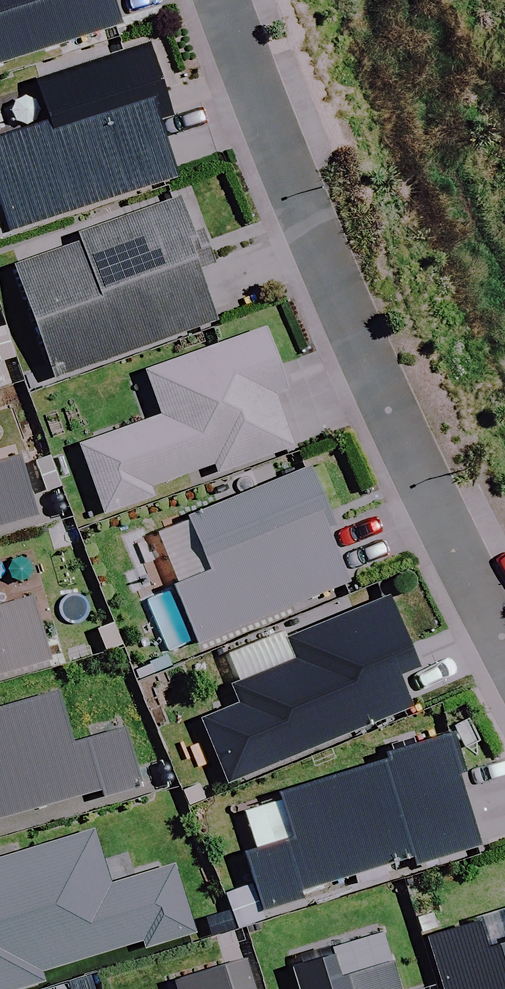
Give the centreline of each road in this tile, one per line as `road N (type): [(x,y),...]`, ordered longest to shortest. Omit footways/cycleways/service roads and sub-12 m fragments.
road 1 (residential): [(218,0),(408,451),(504,645)]

